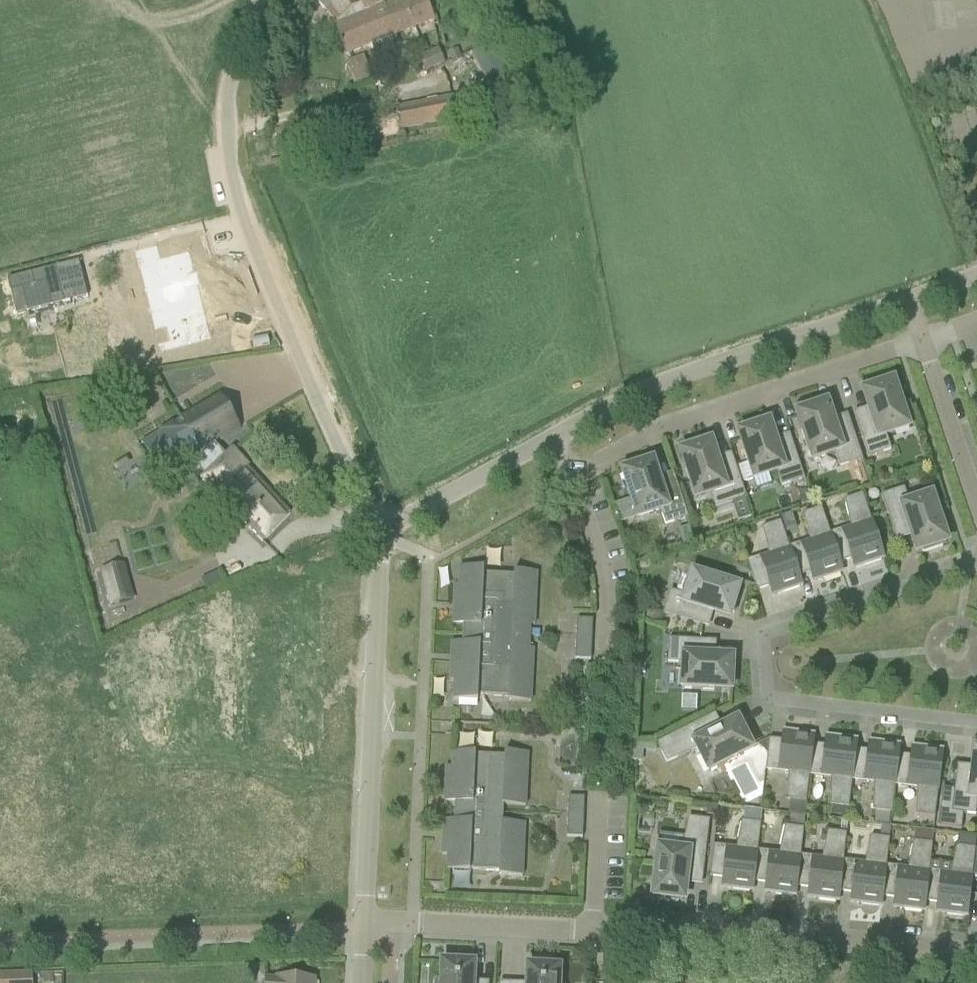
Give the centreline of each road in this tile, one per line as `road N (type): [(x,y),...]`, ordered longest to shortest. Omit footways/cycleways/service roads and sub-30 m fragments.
road 1 (unclassified): [(376,537),(242,203),(229,136),(229,76),(256,0)]
road 2 (residential): [(976,555),(756,633),(764,707),(976,724)]
road 3 (unclassified): [(364,925),(376,537)]
road 4 (unclassified): [(552,438),(709,367),(913,302)]
road 5 (residential): [(592,934),(855,944),(976,958)]
road 6 (residential): [(924,339),(662,427),(570,479)]
road 7 (residential): [(364,925),(592,934)]
road 8 (unclassified): [(376,537),(552,438)]
road 9 (residential): [(604,656),(606,587),(570,479)]
road 10 (residential): [(976,510),(924,339)]
road 11 (residential): [(592,934),(596,796)]

